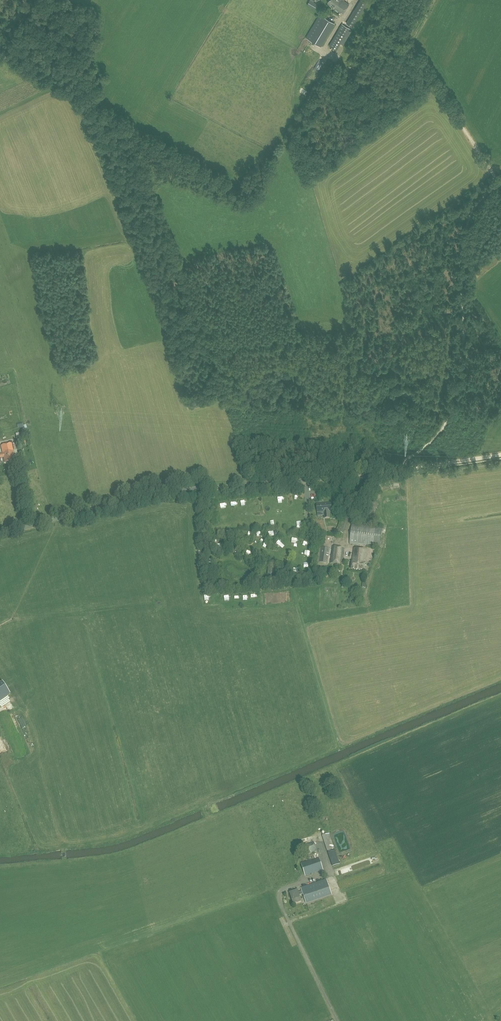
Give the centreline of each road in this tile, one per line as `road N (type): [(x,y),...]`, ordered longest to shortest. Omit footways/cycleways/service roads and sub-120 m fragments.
road 1 (track): [(382,0),(494,178),(468,225),(453,409),(438,434),(397,470)]
road 2 (unclassified): [(0,535),(127,497),(397,470)]

